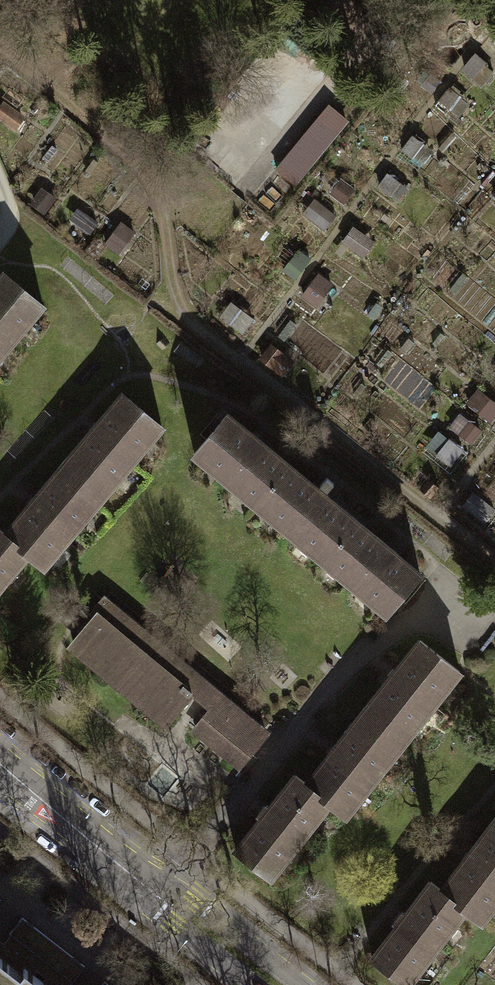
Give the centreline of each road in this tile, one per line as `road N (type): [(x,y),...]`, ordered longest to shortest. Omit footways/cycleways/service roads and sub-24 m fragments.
road 1 (track): [(494,566),(185,323),(159,194),(0,49)]
road 2 (secondary): [(278,984),(0,761)]
road 3 (track): [(159,194),(205,230),(353,51)]

